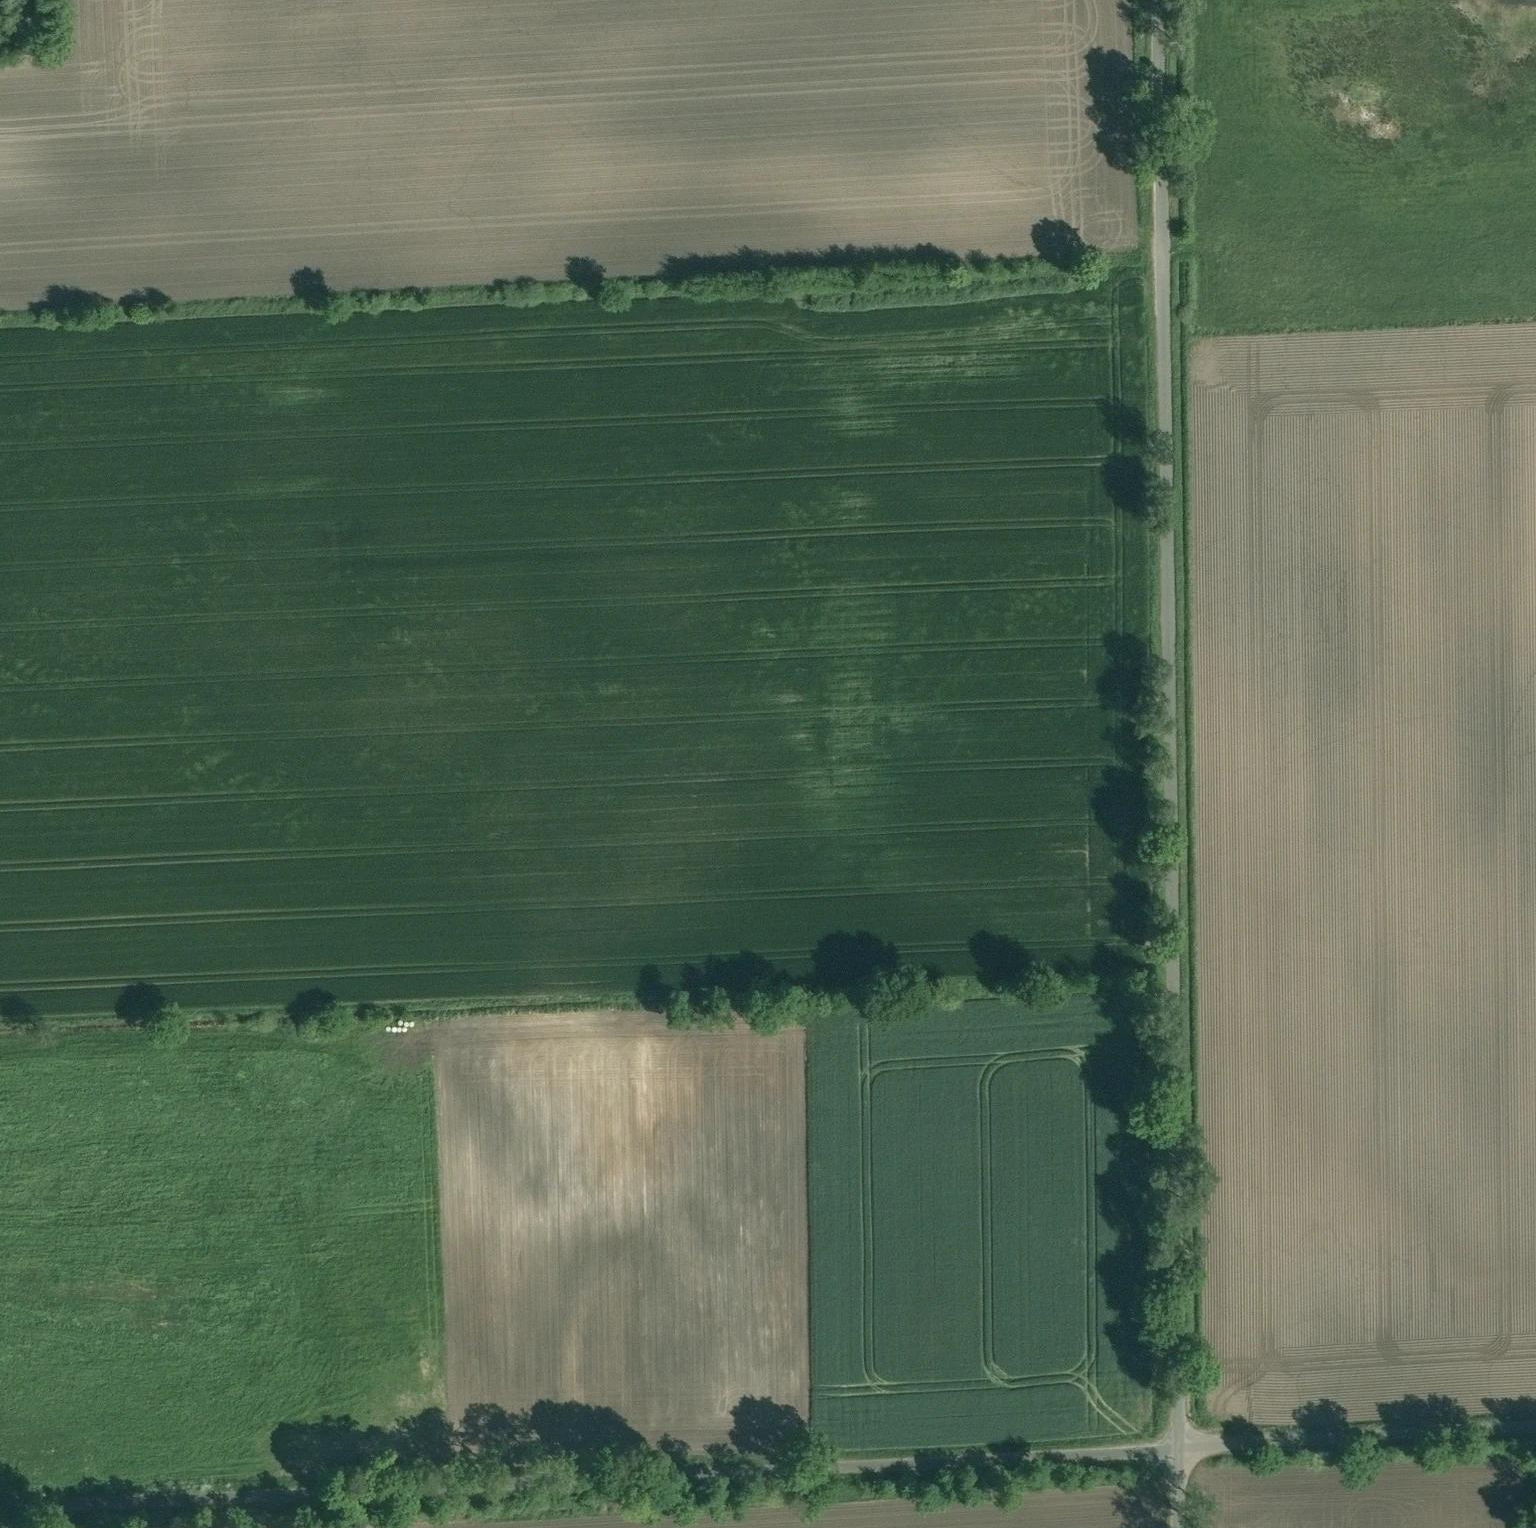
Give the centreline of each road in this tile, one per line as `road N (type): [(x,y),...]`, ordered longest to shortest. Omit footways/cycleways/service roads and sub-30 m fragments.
road 1 (unclassified): [(1160,0),(1182,1448)]
road 2 (unclassified): [(0,1511),(494,1493),(1182,1448)]
road 3 (unclassified): [(1535,1433),(1182,1448)]

